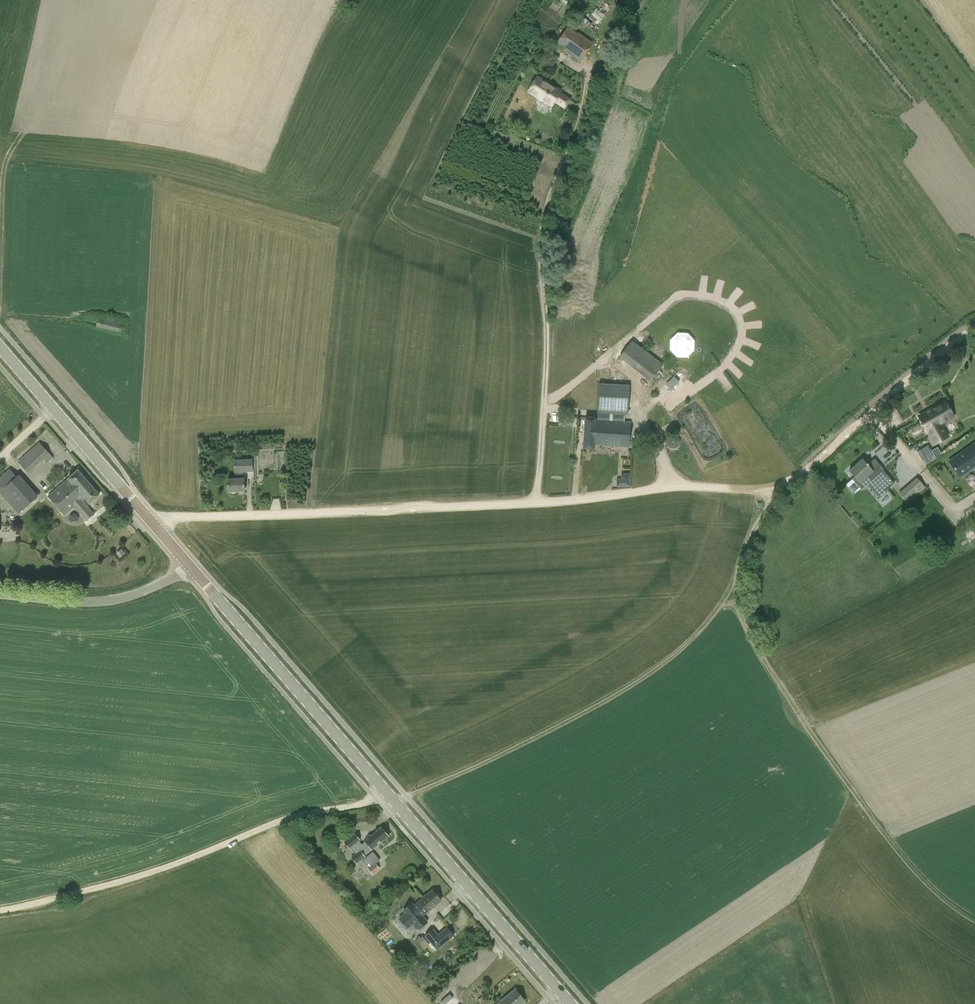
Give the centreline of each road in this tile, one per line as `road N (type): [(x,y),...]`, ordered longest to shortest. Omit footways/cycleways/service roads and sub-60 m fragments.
road 1 (track): [(771,487),(166,516),(152,523)]
road 2 (secondary): [(572,1003),(189,565)]
road 3 (track): [(587,73),(586,98),(543,233),(547,358),(534,503)]
road 4 (track): [(734,589),(779,685),(863,806),(919,875),(974,921)]
road 5 (track): [(0,912),(92,890),(383,789)]
road 6 (track): [(734,589),(685,646),(644,678),(408,796)]
road 7 (secondary): [(189,565),(0,345)]
road 8 (track): [(974,332),(797,476),(771,487)]
road 9 (unclassified): [(189,565),(111,601),(0,594)]

